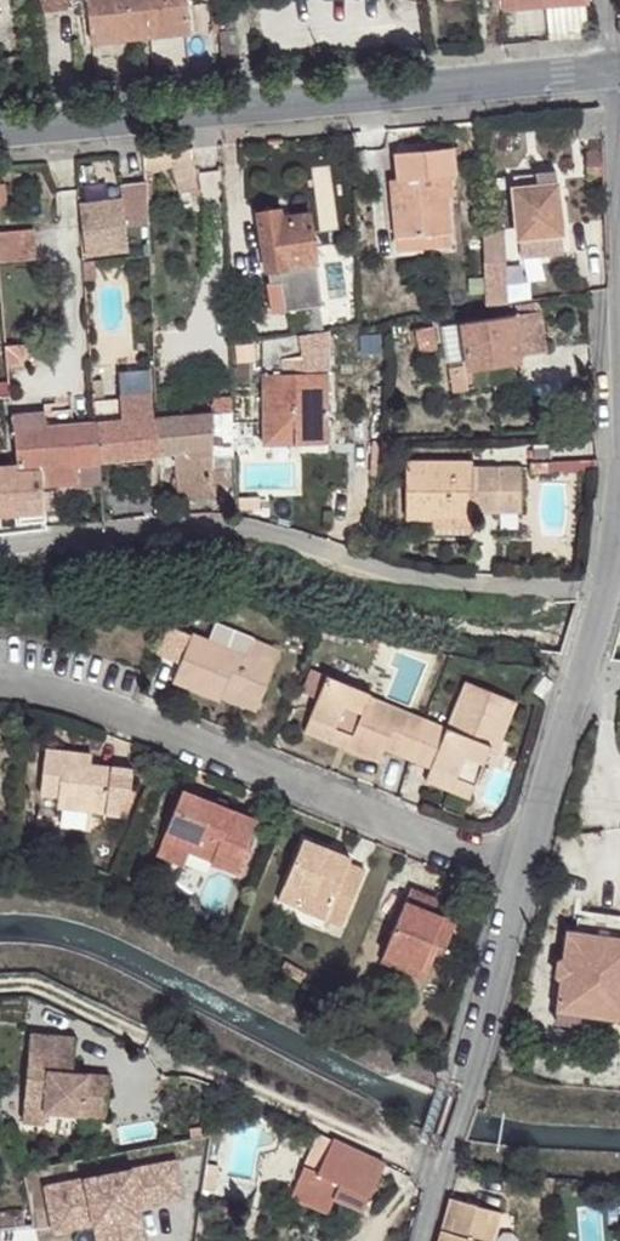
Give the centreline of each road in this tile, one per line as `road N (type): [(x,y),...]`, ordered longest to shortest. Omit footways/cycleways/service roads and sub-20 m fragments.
road 1 (residential): [(0,545),(113,527),(236,524),(430,579),(608,590)]
road 2 (secondary): [(0,130),(612,73)]
road 3 (residential): [(0,682),(98,704),(530,866)]
road 4 (residential): [(424,1240),(530,866)]
road 5 (residential): [(530,866),(608,590)]
road 6 (residential): [(619,229),(612,73)]

